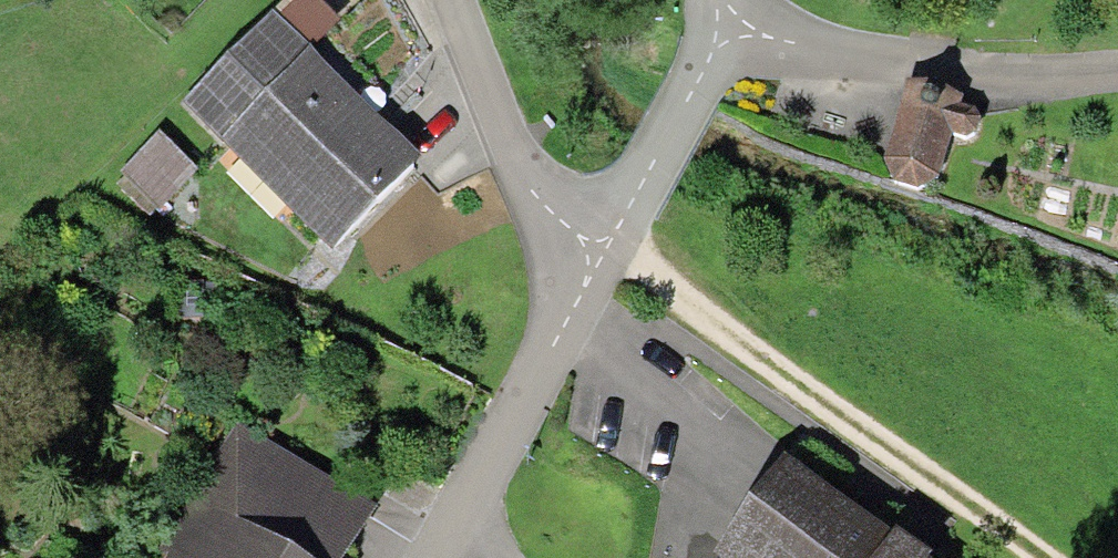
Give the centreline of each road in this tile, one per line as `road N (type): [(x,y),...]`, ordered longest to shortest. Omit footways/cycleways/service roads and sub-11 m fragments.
road 1 (track): [(583,246),(625,264),(816,415),(1037,557)]
road 2 (residential): [(583,246),(421,557)]
road 3 (residential): [(439,0),(481,113),(536,199),(583,246)]
road 4 (residential): [(721,33),(583,246)]

